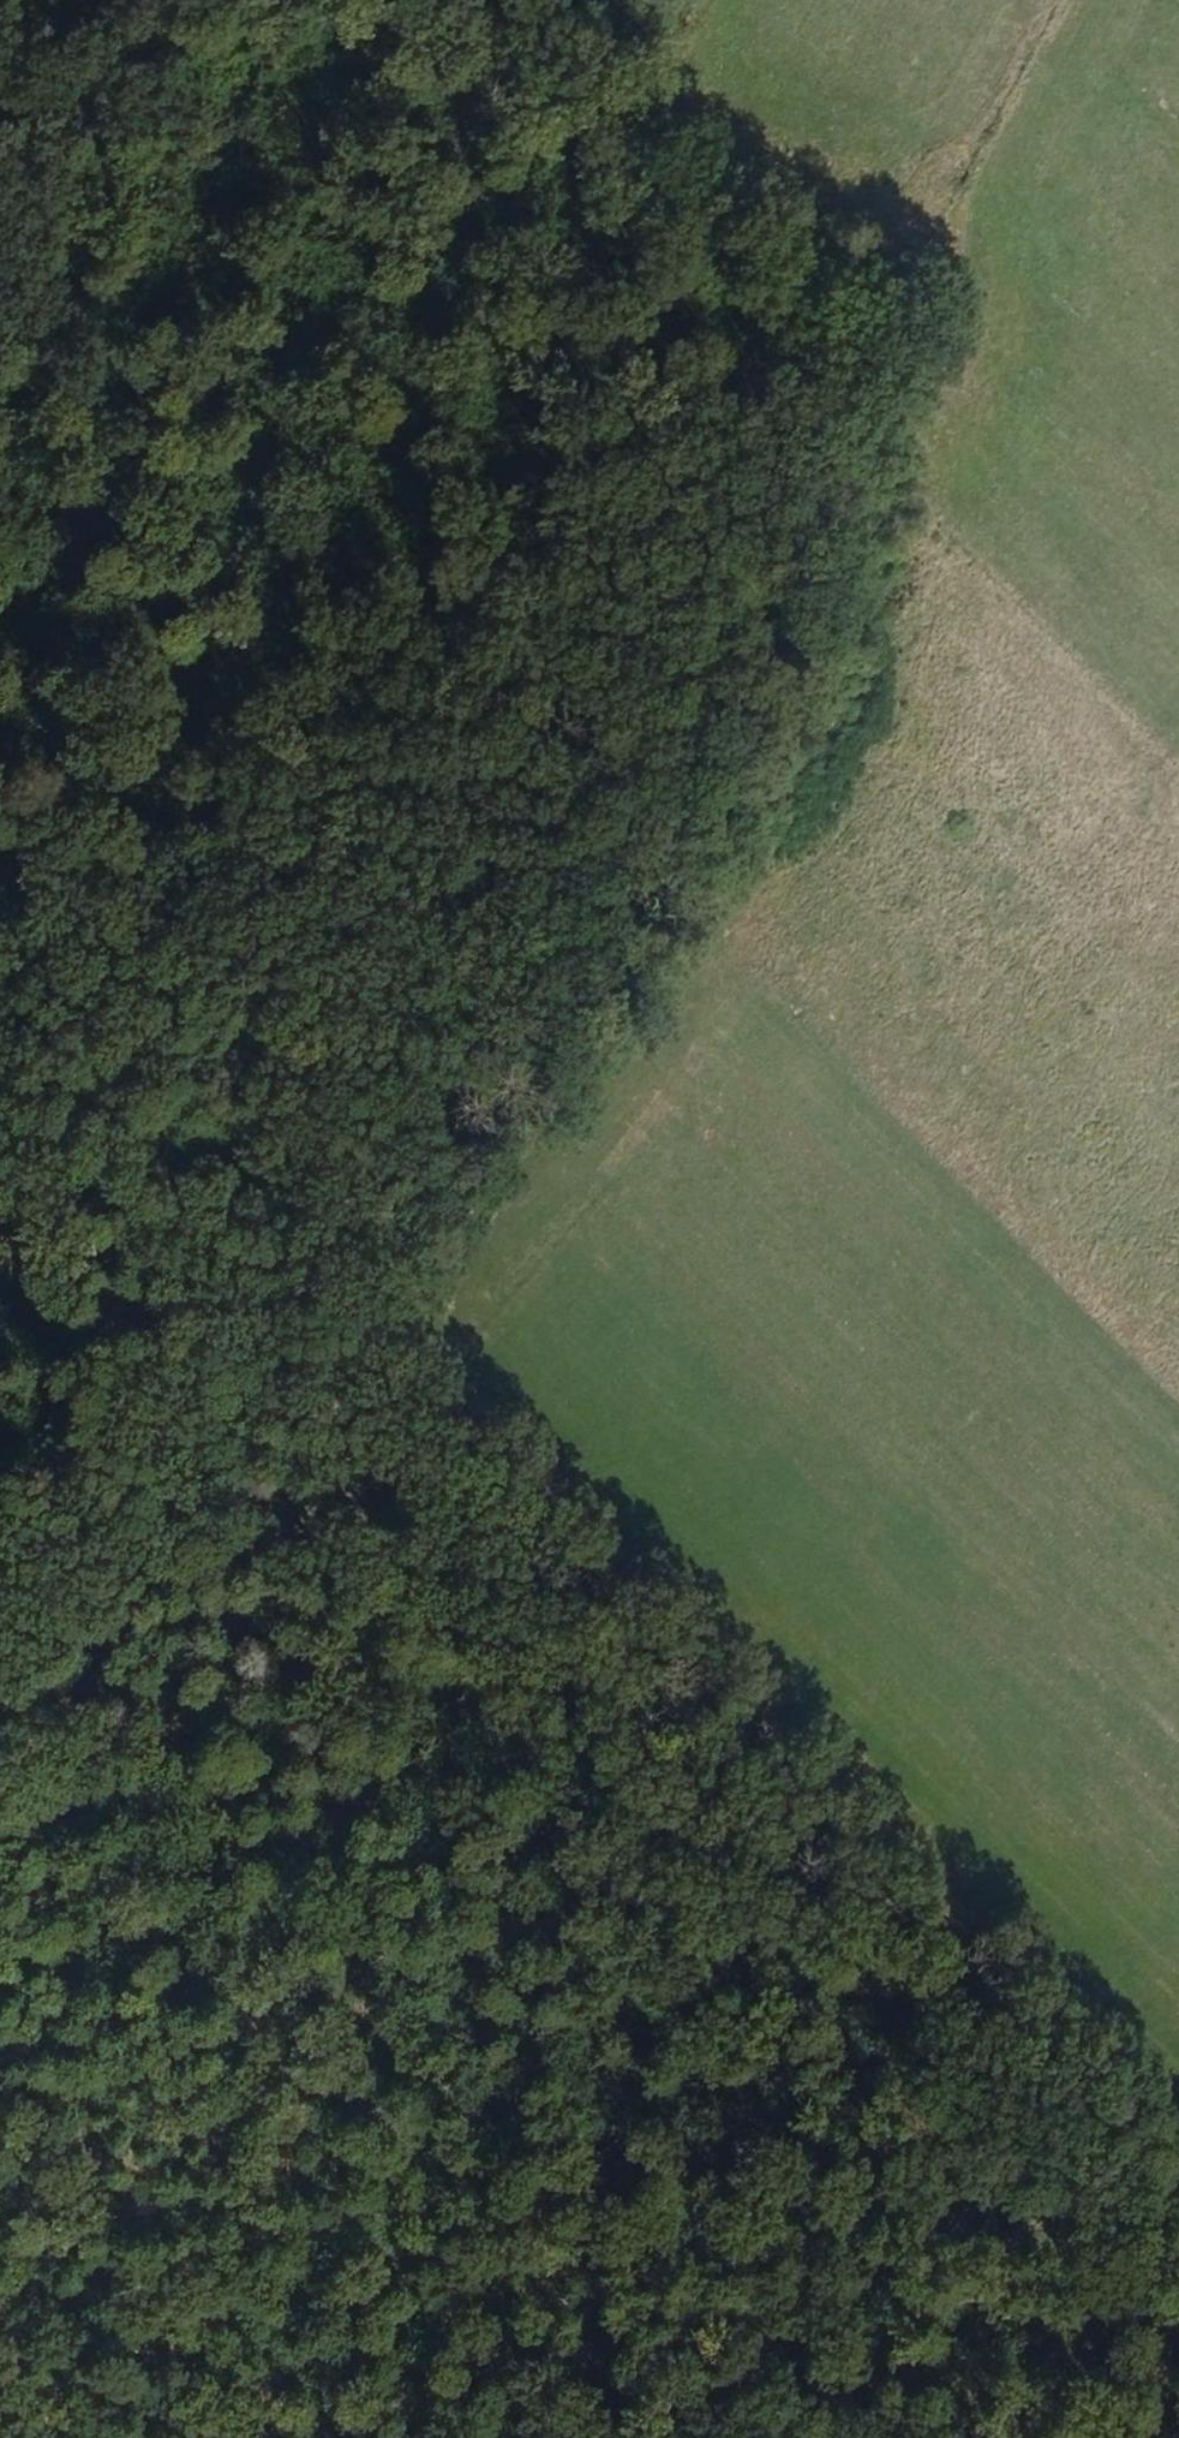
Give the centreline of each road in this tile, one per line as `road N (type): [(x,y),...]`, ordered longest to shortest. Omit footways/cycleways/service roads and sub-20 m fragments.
road 1 (track): [(0,1516),(84,1411),(431,1348)]
road 2 (track): [(913,2437),(1178,2277)]
road 3 (track): [(0,2311),(22,2332),(69,2437)]

